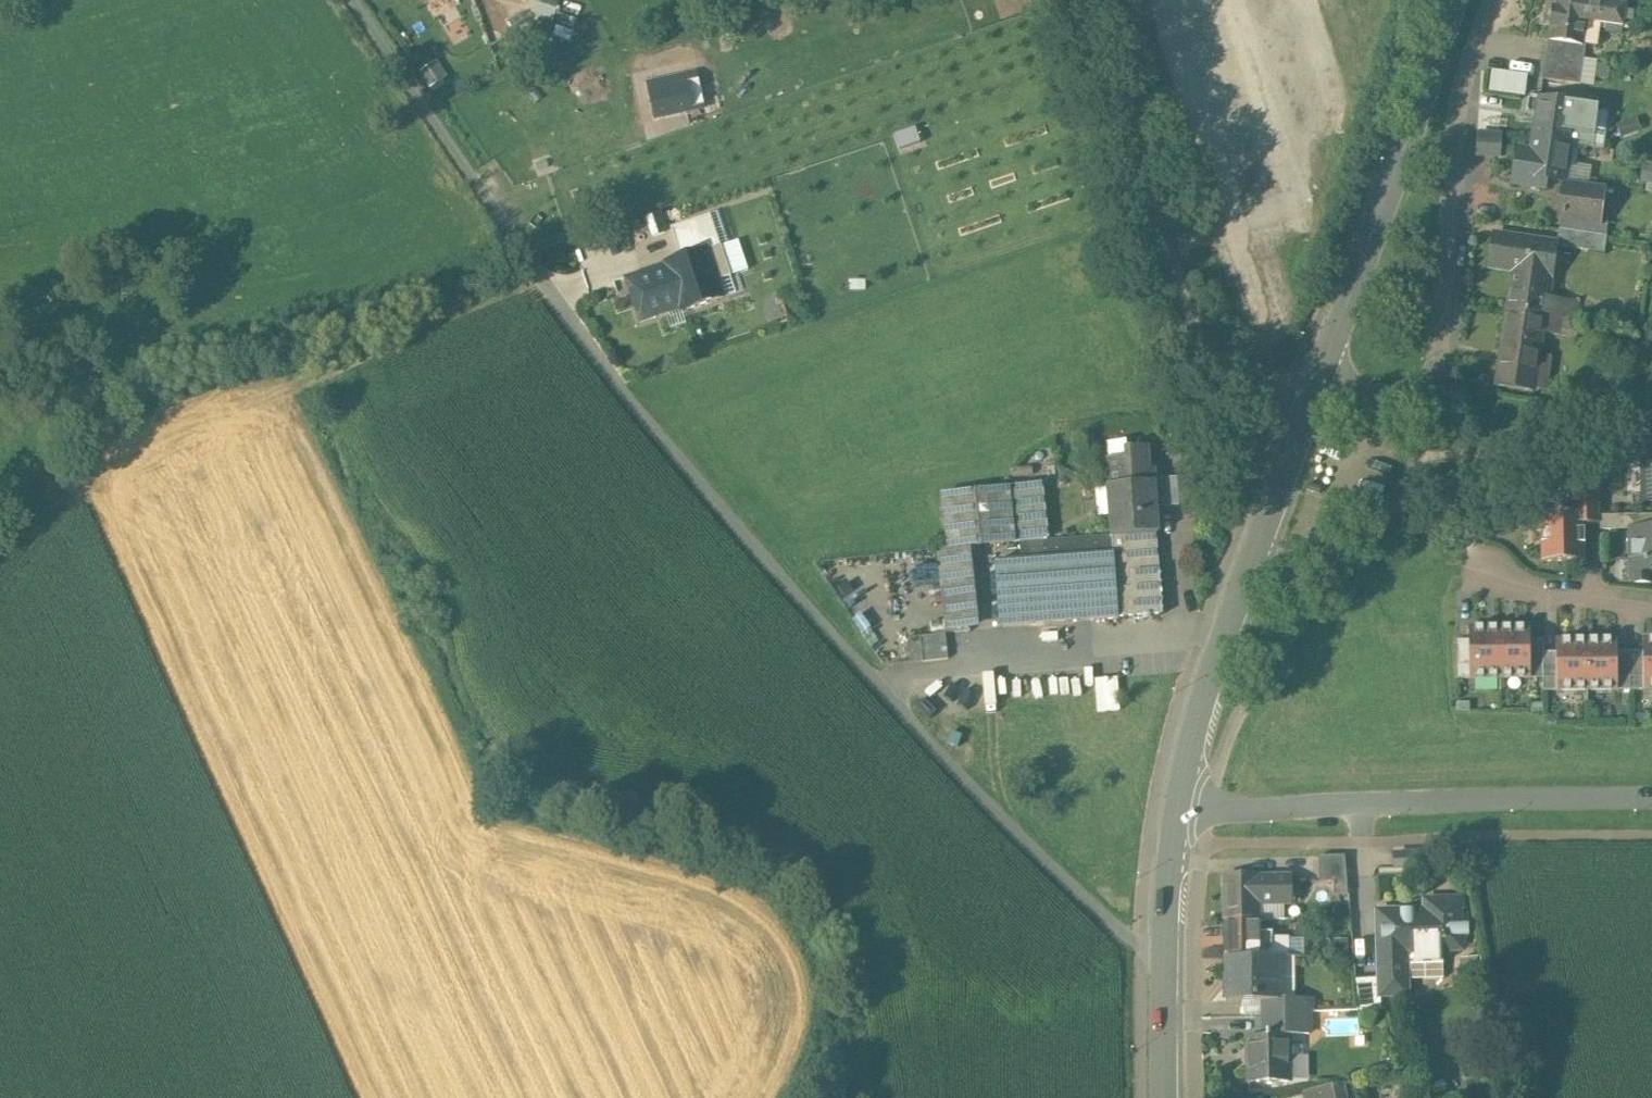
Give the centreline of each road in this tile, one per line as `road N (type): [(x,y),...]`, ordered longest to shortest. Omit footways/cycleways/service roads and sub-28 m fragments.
road 1 (residential): [(355,0),(633,403),(882,693),(1166,970)]
road 2 (residential): [(1494,0),(1454,131),(1433,386),(1414,400),(1317,386)]
road 3 (track): [(1317,386),(1255,376),(1212,352),(1182,293),(1081,0)]
road 4 (residential): [(1178,806),(1651,799)]
road 5 (tertiary): [(1178,806),(1219,647),(1317,386)]
road 6 (tertiary): [(1317,386),(1454,0)]
road 7 (tertiary): [(1166,970),(1178,806)]
road 8 (residential): [(1651,603),(1521,585),(1492,571)]
road 9 (tertiary): [(1163,1097),(1166,970)]

